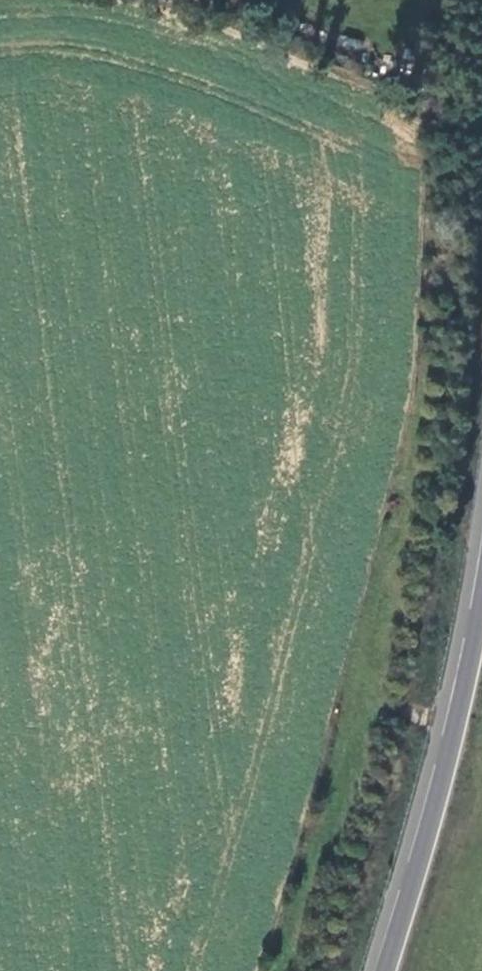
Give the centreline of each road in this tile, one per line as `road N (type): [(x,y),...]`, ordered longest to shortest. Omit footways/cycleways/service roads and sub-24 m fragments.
road 1 (trunk): [(481,592),(443,767),(383,970)]

